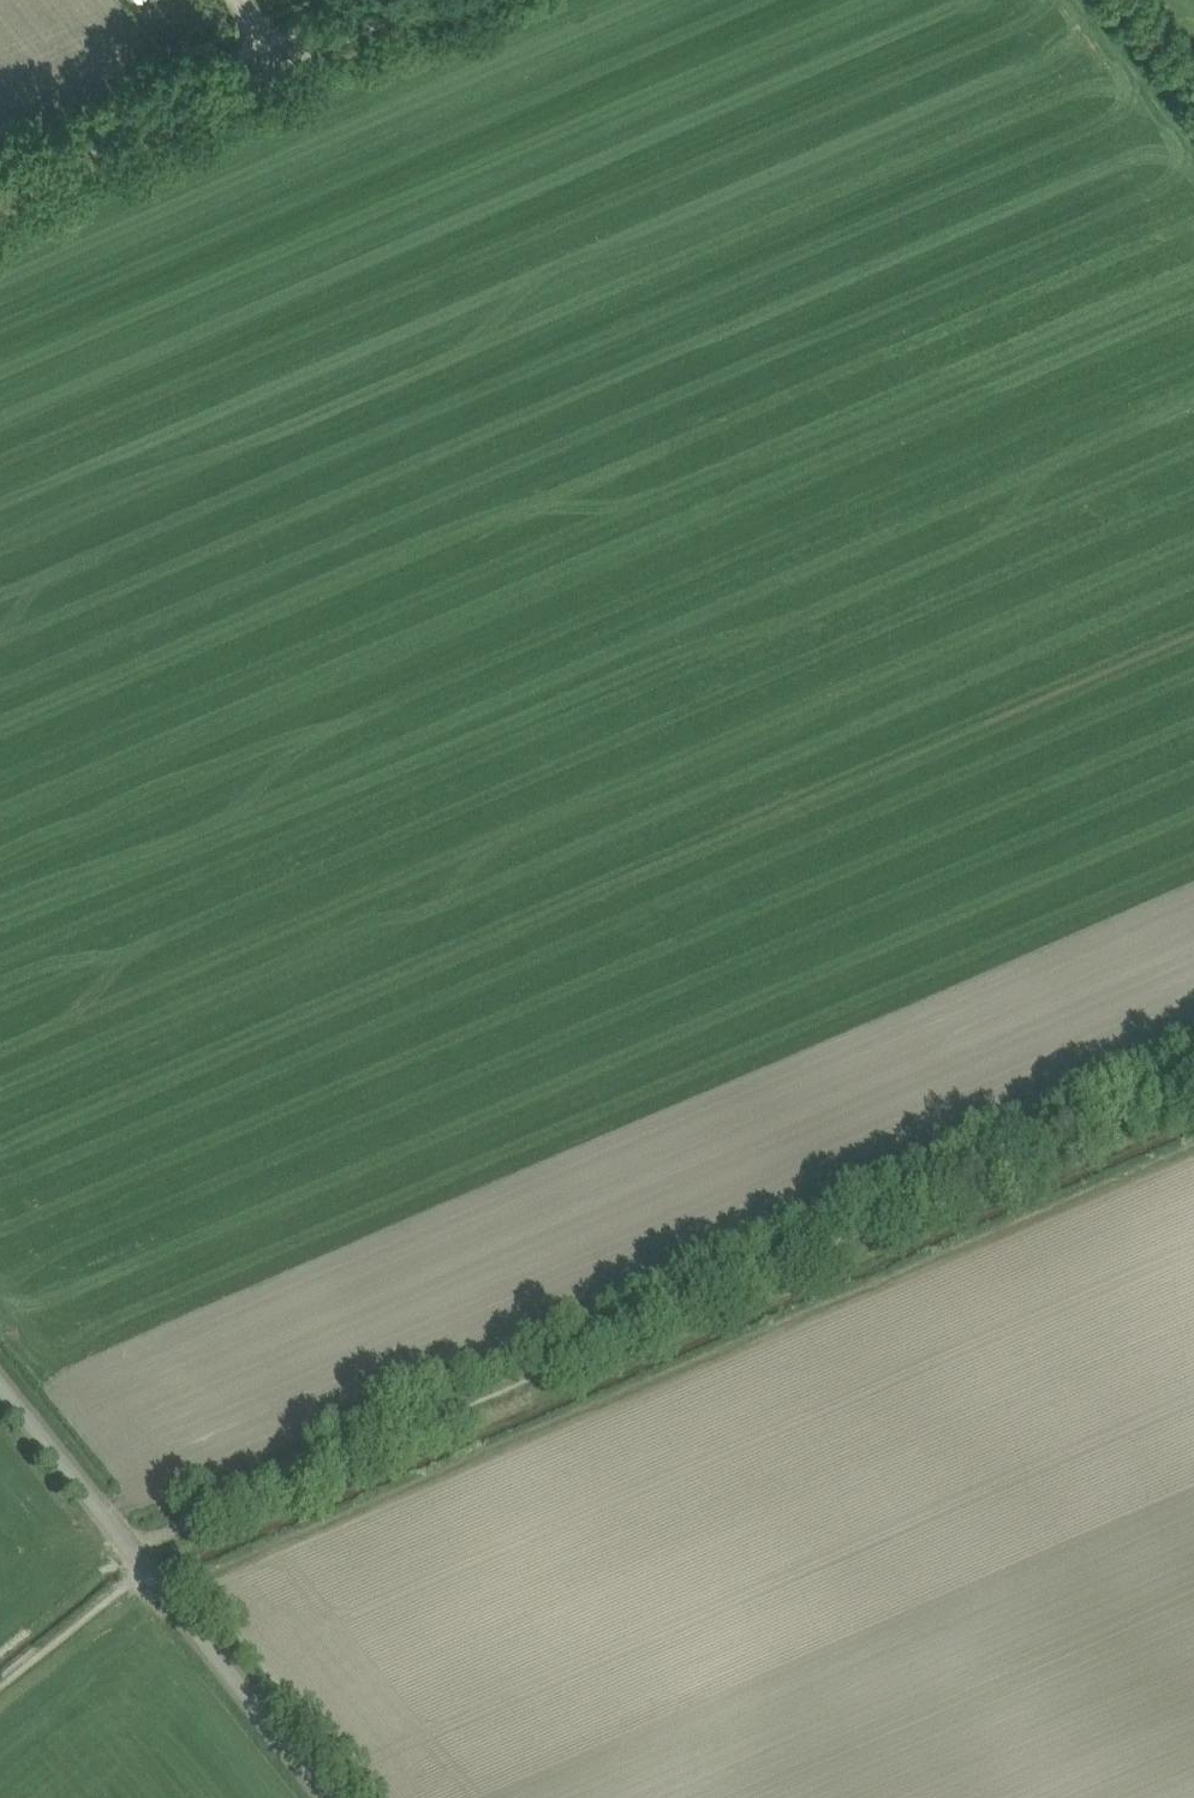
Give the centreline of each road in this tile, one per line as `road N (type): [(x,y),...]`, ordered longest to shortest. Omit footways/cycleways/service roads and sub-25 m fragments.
road 1 (unclassified): [(329,1797),(0,1384)]
road 2 (unclassified): [(0,179),(405,0)]

